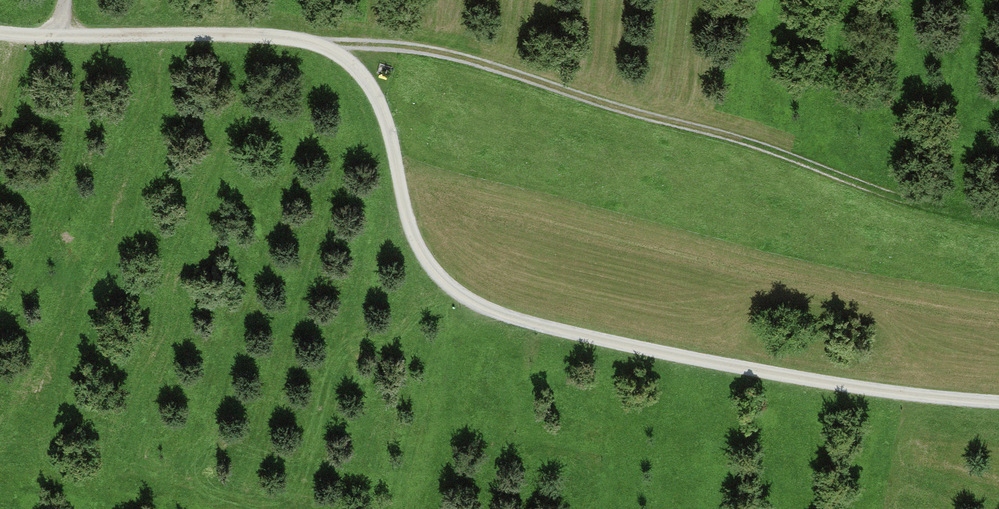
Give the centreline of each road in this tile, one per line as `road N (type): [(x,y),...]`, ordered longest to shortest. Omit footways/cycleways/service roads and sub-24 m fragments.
road 1 (track): [(998,401),(920,399),(749,372),(518,321),(469,300),(435,271),(405,207),(393,137),(368,79),(332,48),(286,37),(0,31)]
road 2 (track): [(867,183),(434,48),(332,48)]

